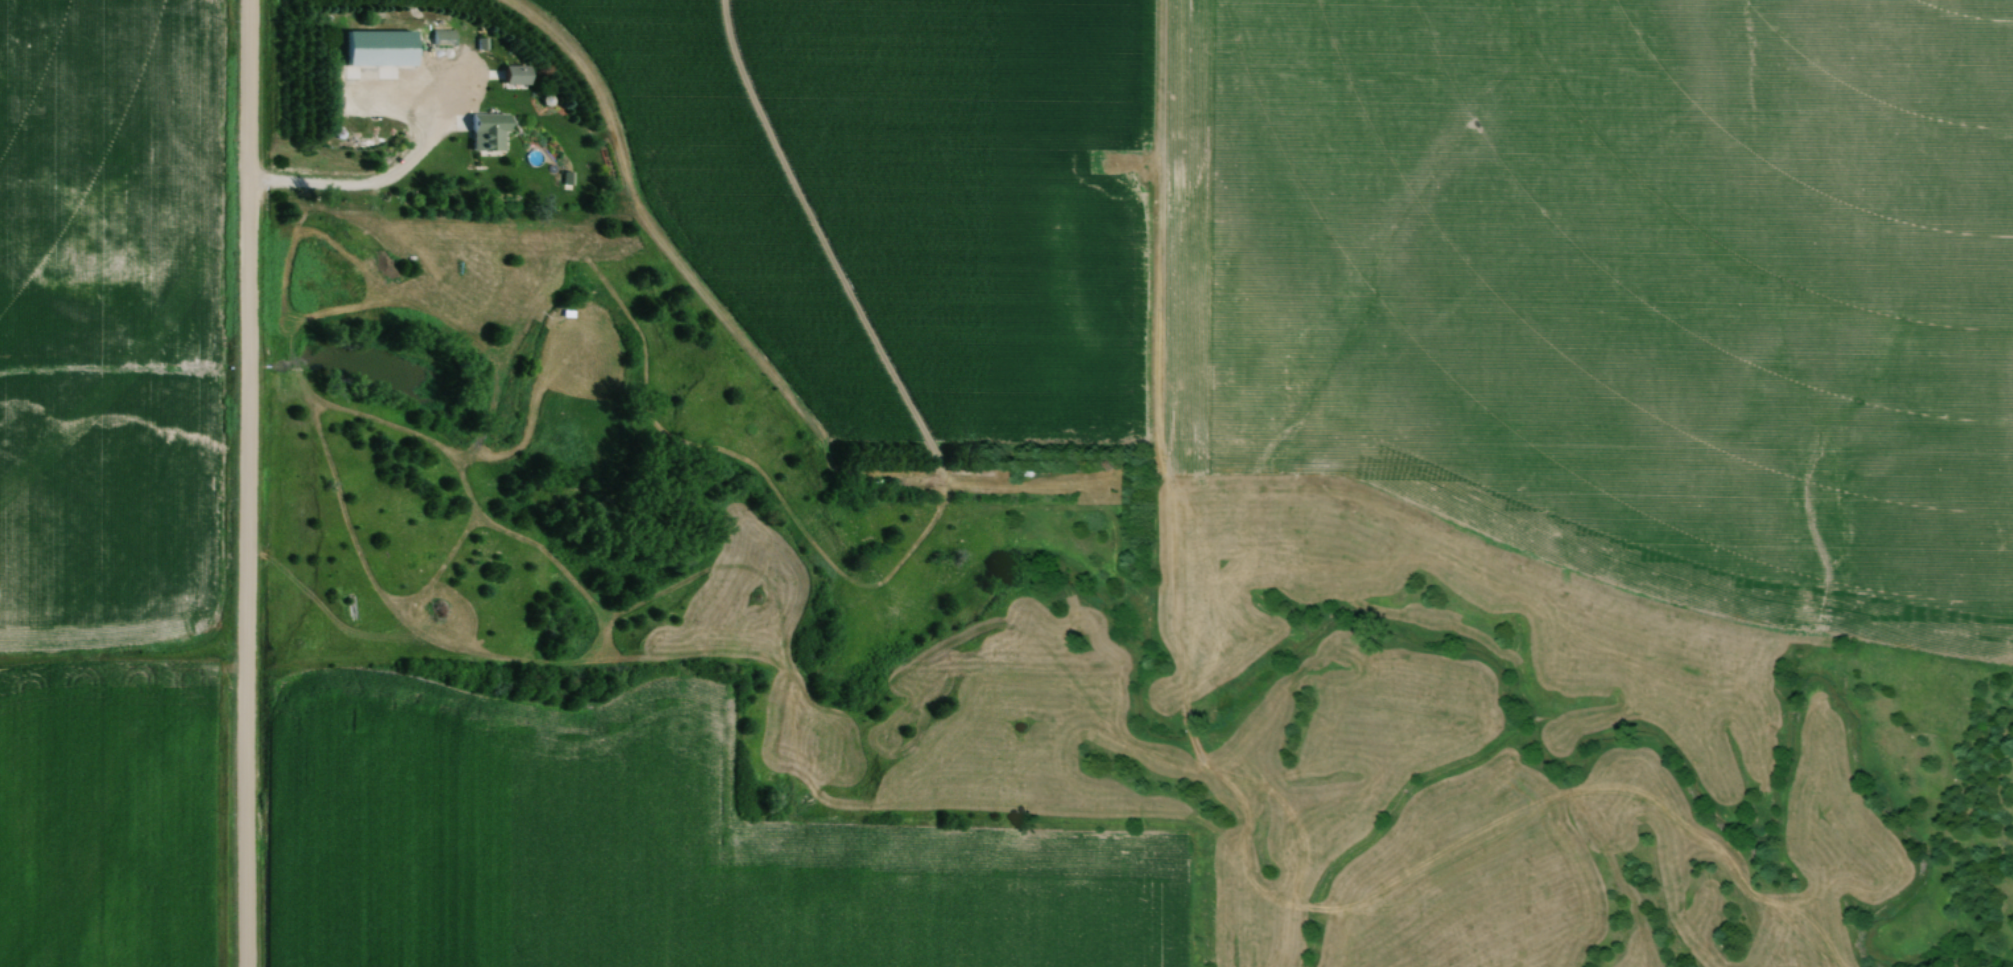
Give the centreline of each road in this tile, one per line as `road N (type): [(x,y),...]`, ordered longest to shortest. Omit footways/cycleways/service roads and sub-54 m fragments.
road 1 (residential): [(249,966),(250,0)]

